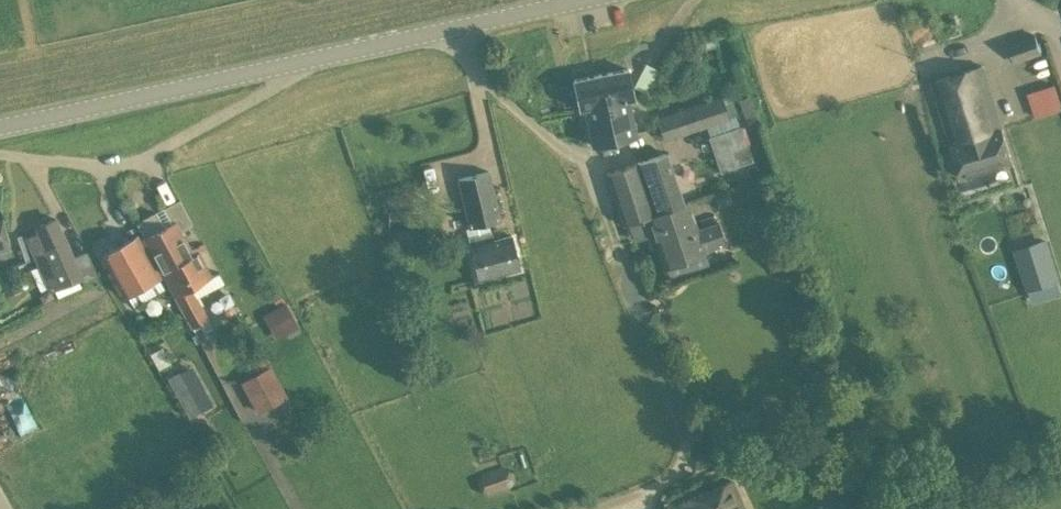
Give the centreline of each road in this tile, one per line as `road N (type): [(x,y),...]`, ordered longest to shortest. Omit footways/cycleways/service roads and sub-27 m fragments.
road 1 (tertiary): [(0,124),(460,26)]
road 2 (track): [(651,490),(683,459),(683,431),(592,166)]
road 3 (unclassified): [(592,166),(489,83),(473,65),(460,26)]
road 4 (tertiary): [(460,26),(583,0)]

